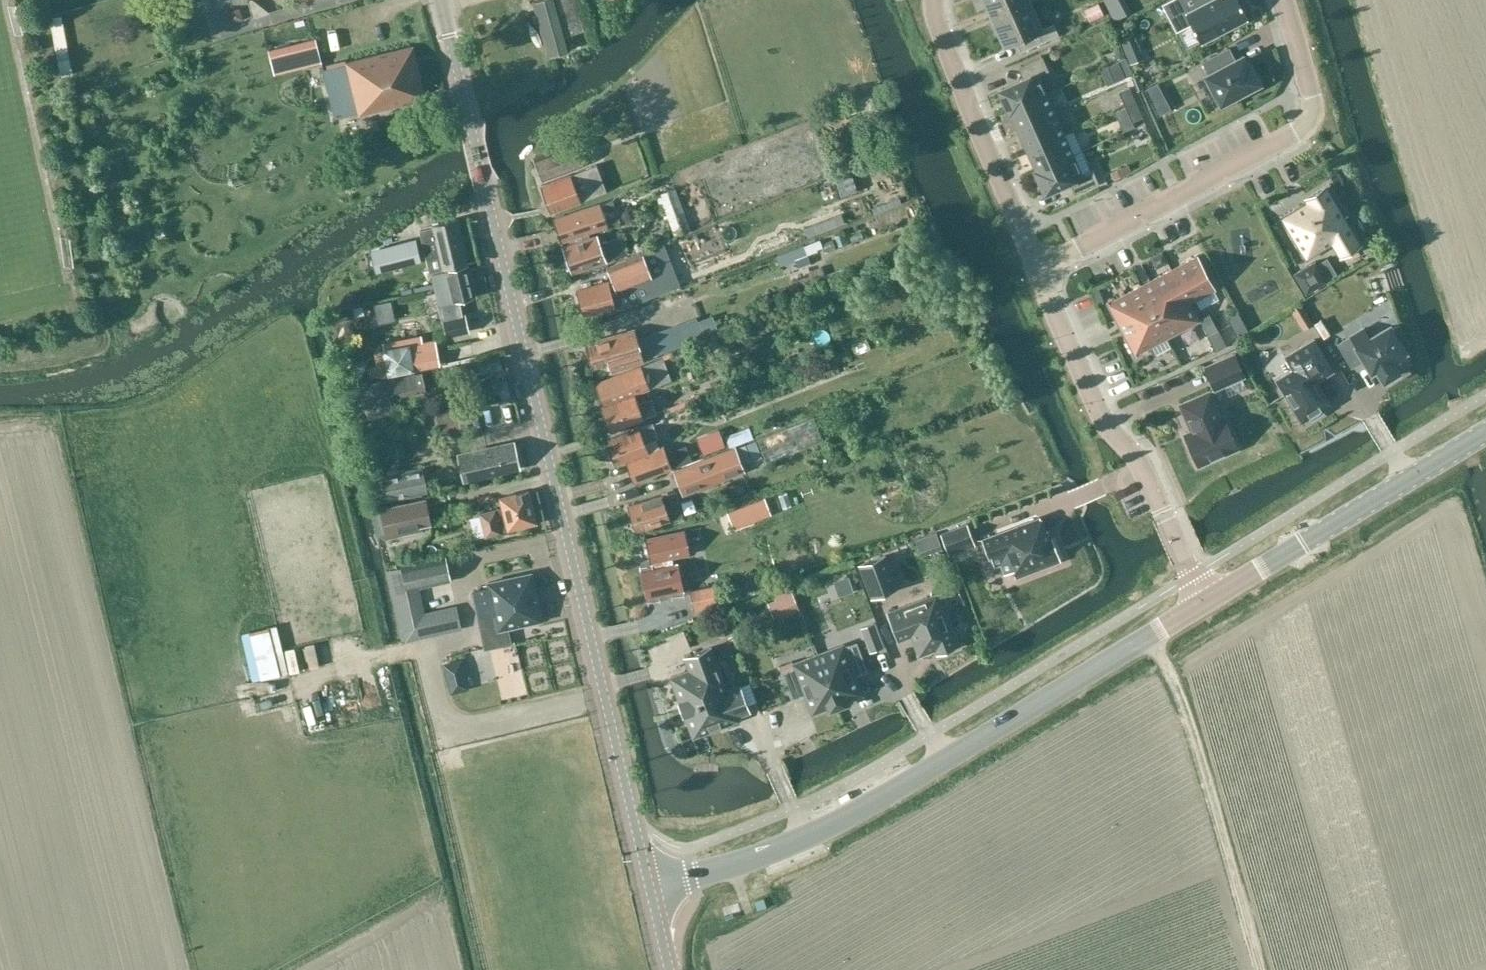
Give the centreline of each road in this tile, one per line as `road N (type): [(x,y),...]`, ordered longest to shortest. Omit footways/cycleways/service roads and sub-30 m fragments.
road 1 (tertiary): [(652,889),(440,0)]
road 2 (tertiary): [(652,889),(826,830),(1204,602)]
road 3 (residential): [(1036,277),(1298,138),(1311,105),(1281,0)]
road 4 (track): [(1263,969),(1183,699),(1149,635)]
road 5 (residential): [(1192,576),(1144,468),(1102,420),(1036,277)]
road 6 (tertiary): [(1204,602),(1485,434)]
road 7 (residential): [(1036,277),(933,0)]

